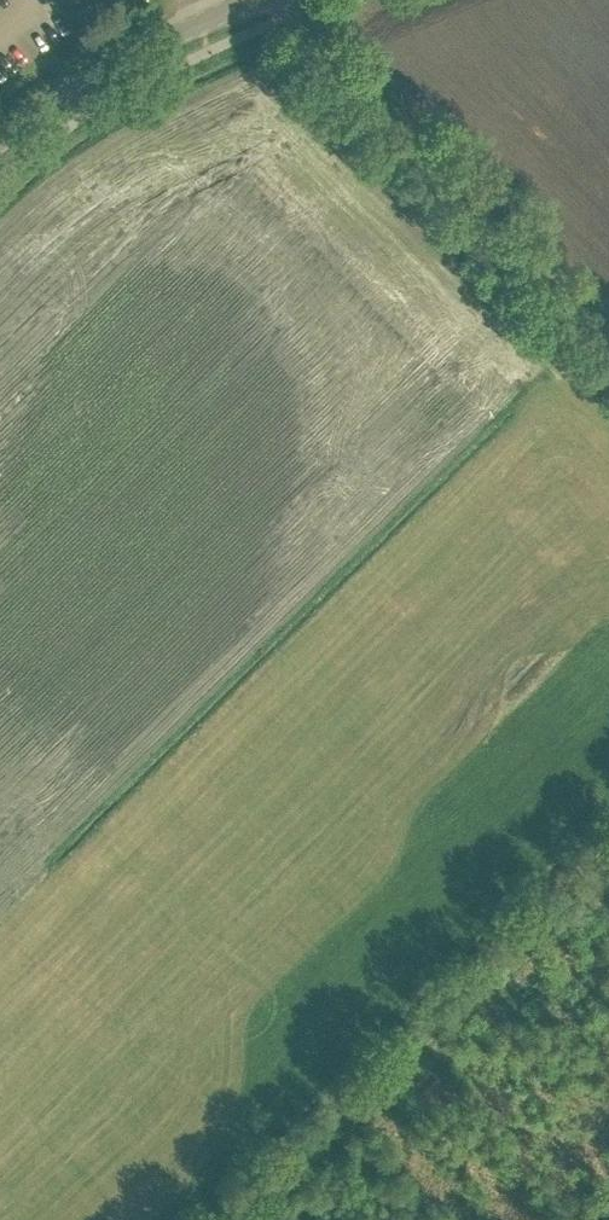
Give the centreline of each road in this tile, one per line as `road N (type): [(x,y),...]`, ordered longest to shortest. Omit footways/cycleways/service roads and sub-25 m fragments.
road 1 (track): [(608,347),(304,35),(284,0)]
road 2 (track): [(608,864),(360,1106)]
road 3 (tertiary): [(0,142),(118,62),(250,0)]
road 4 (track): [(245,1219),(360,1106)]

